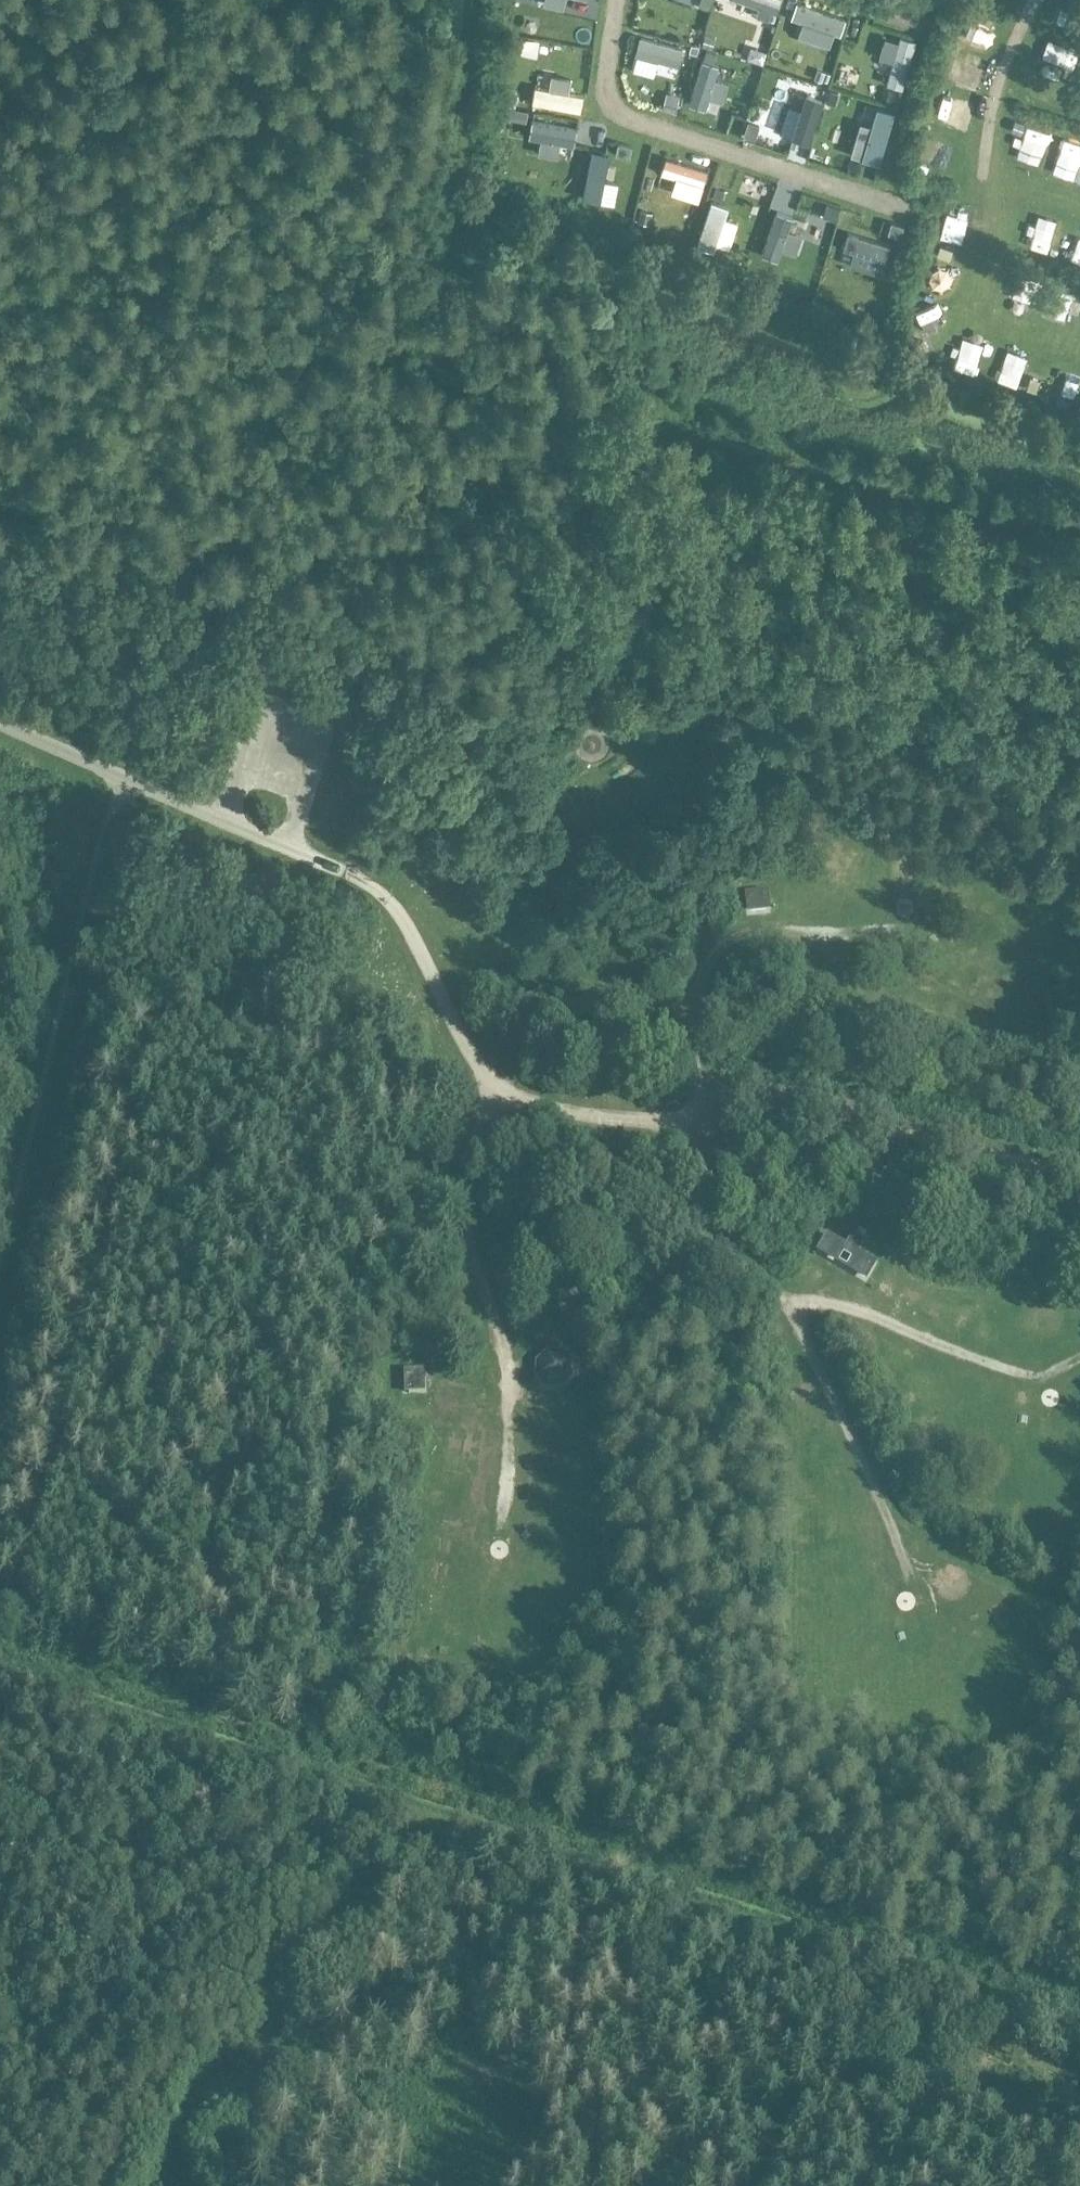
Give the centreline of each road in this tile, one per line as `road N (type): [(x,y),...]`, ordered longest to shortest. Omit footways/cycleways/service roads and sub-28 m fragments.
road 1 (track): [(1079,2026),(457,1829),(0,1674)]
road 2 (track): [(350,882),(397,913),(492,1092),(551,1117),(628,1125),(754,1117),(839,1126),(1079,1189)]
road 3 (track): [(893,1514),(795,1313),(755,1286),(725,1247),(690,1152),(655,1123)]
road 4 (track): [(701,1120),(705,977),(718,955),(748,944),(795,942),(1007,958)]
road 5 (unclassified): [(350,882),(0,724)]
road 6 (track): [(513,1404),(507,1354),(468,1248),(492,1092)]
road 7 (track): [(986,181),(983,315),(1079,346)]

